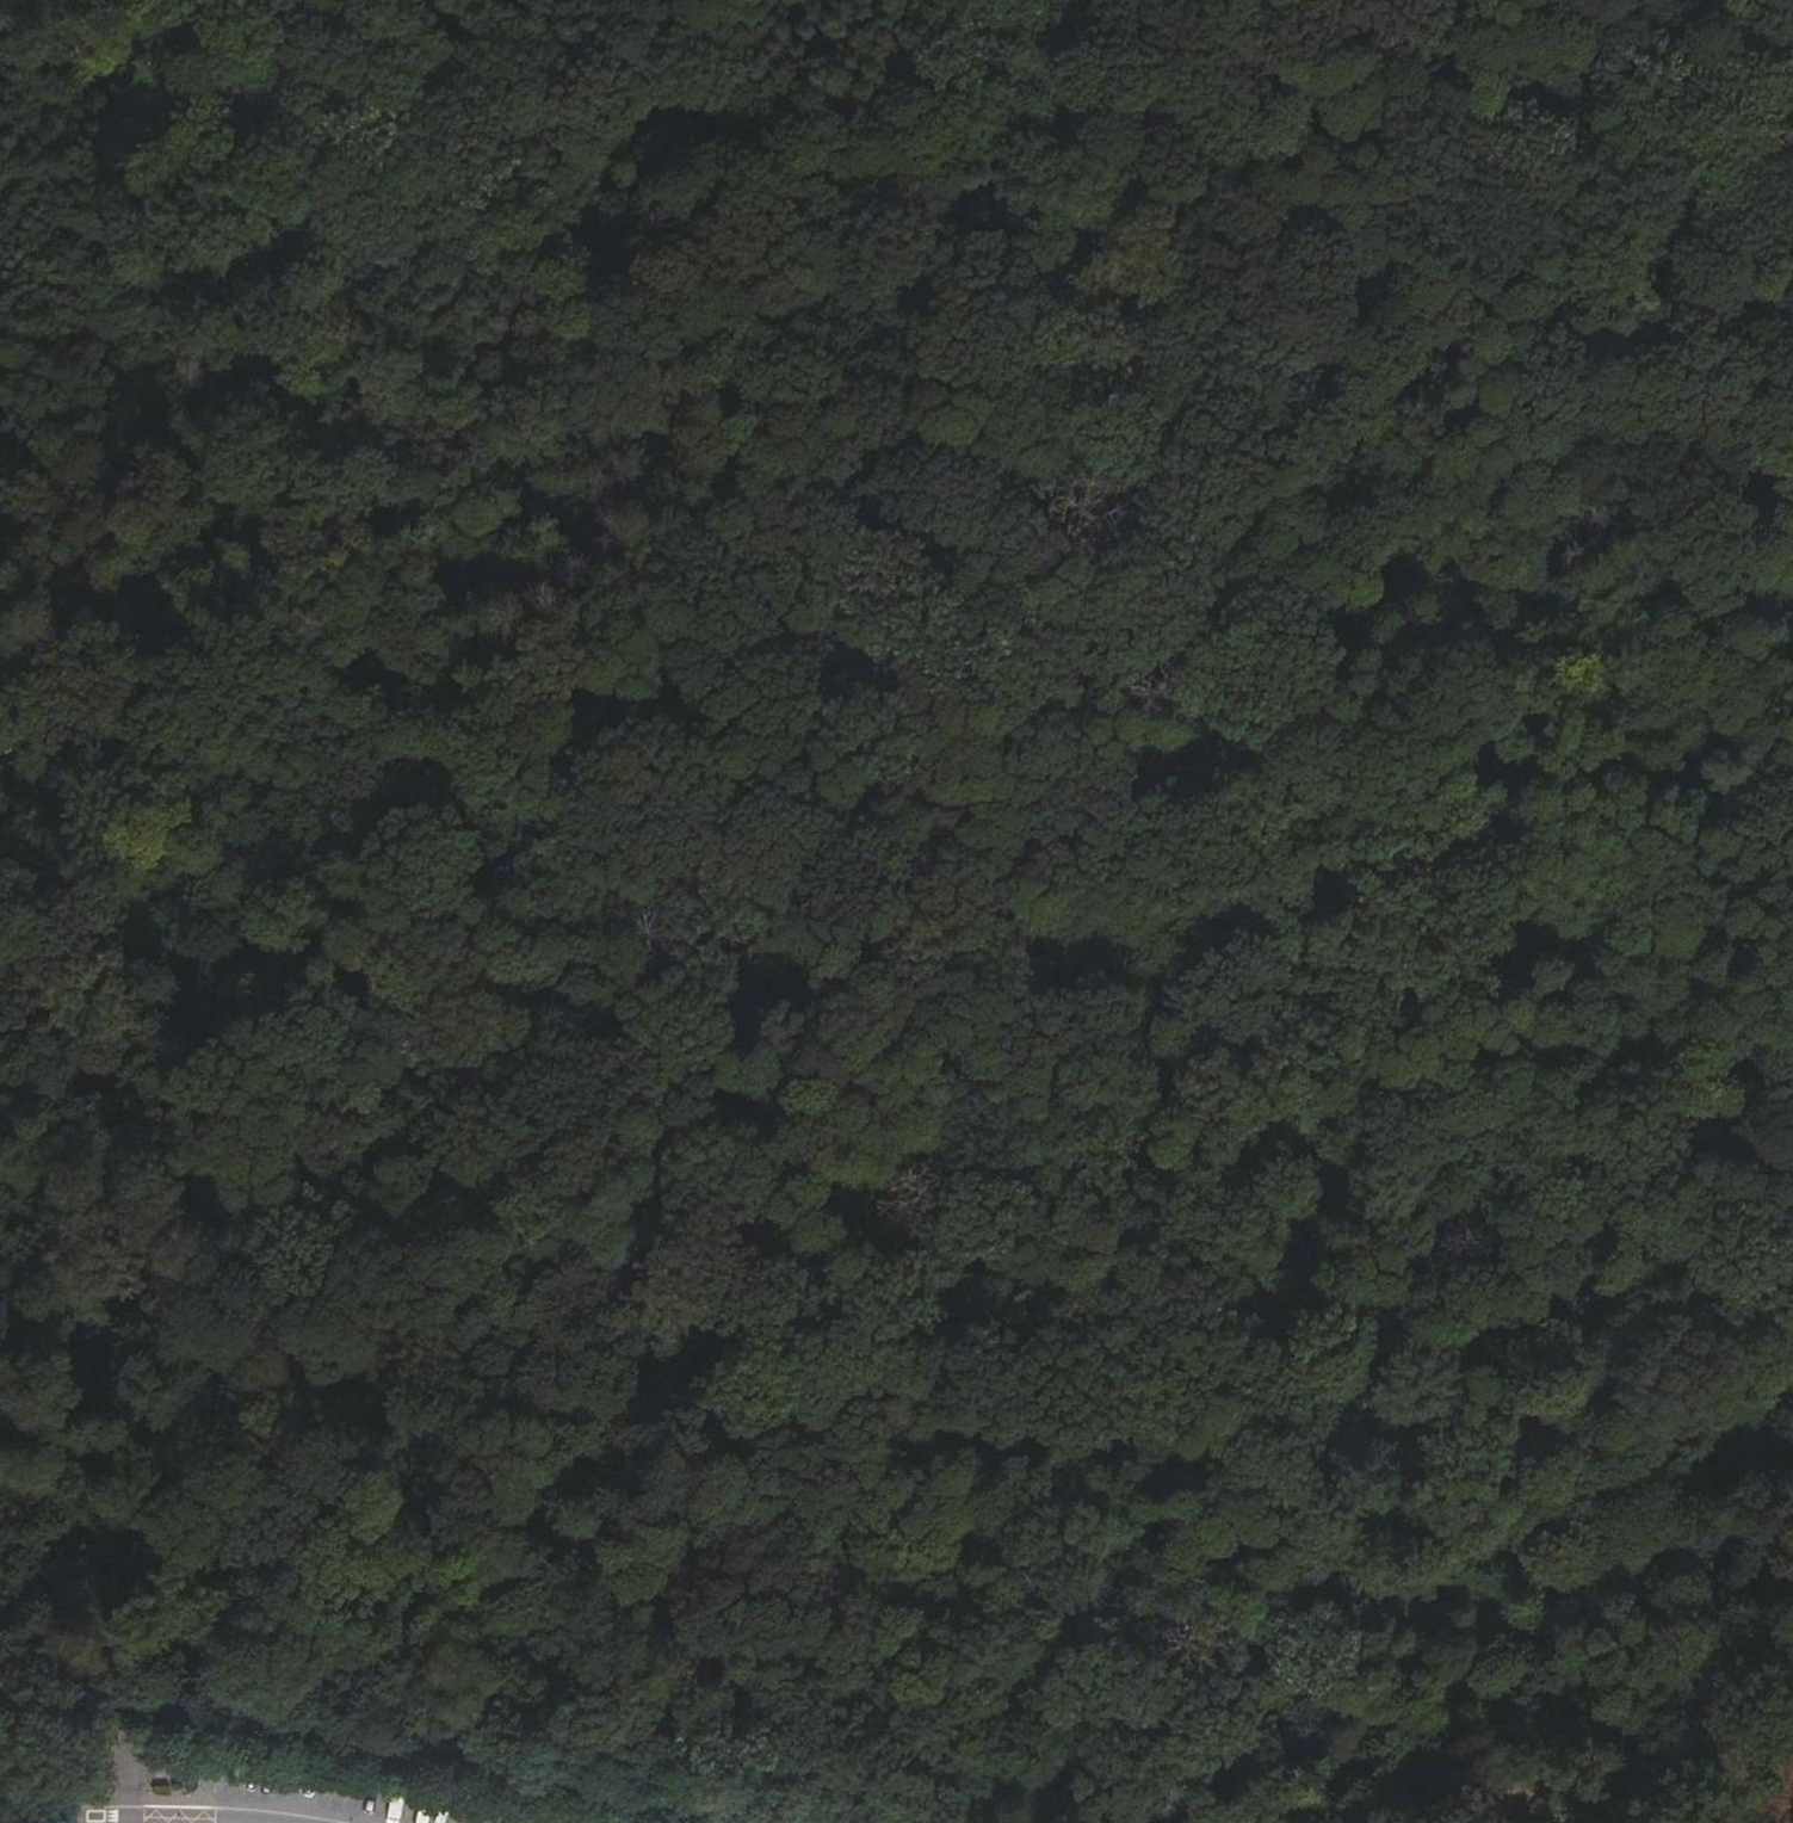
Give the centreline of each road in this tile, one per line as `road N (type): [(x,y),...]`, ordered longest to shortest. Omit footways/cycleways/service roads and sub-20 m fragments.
road 1 (track): [(0,1685),(726,1822)]

